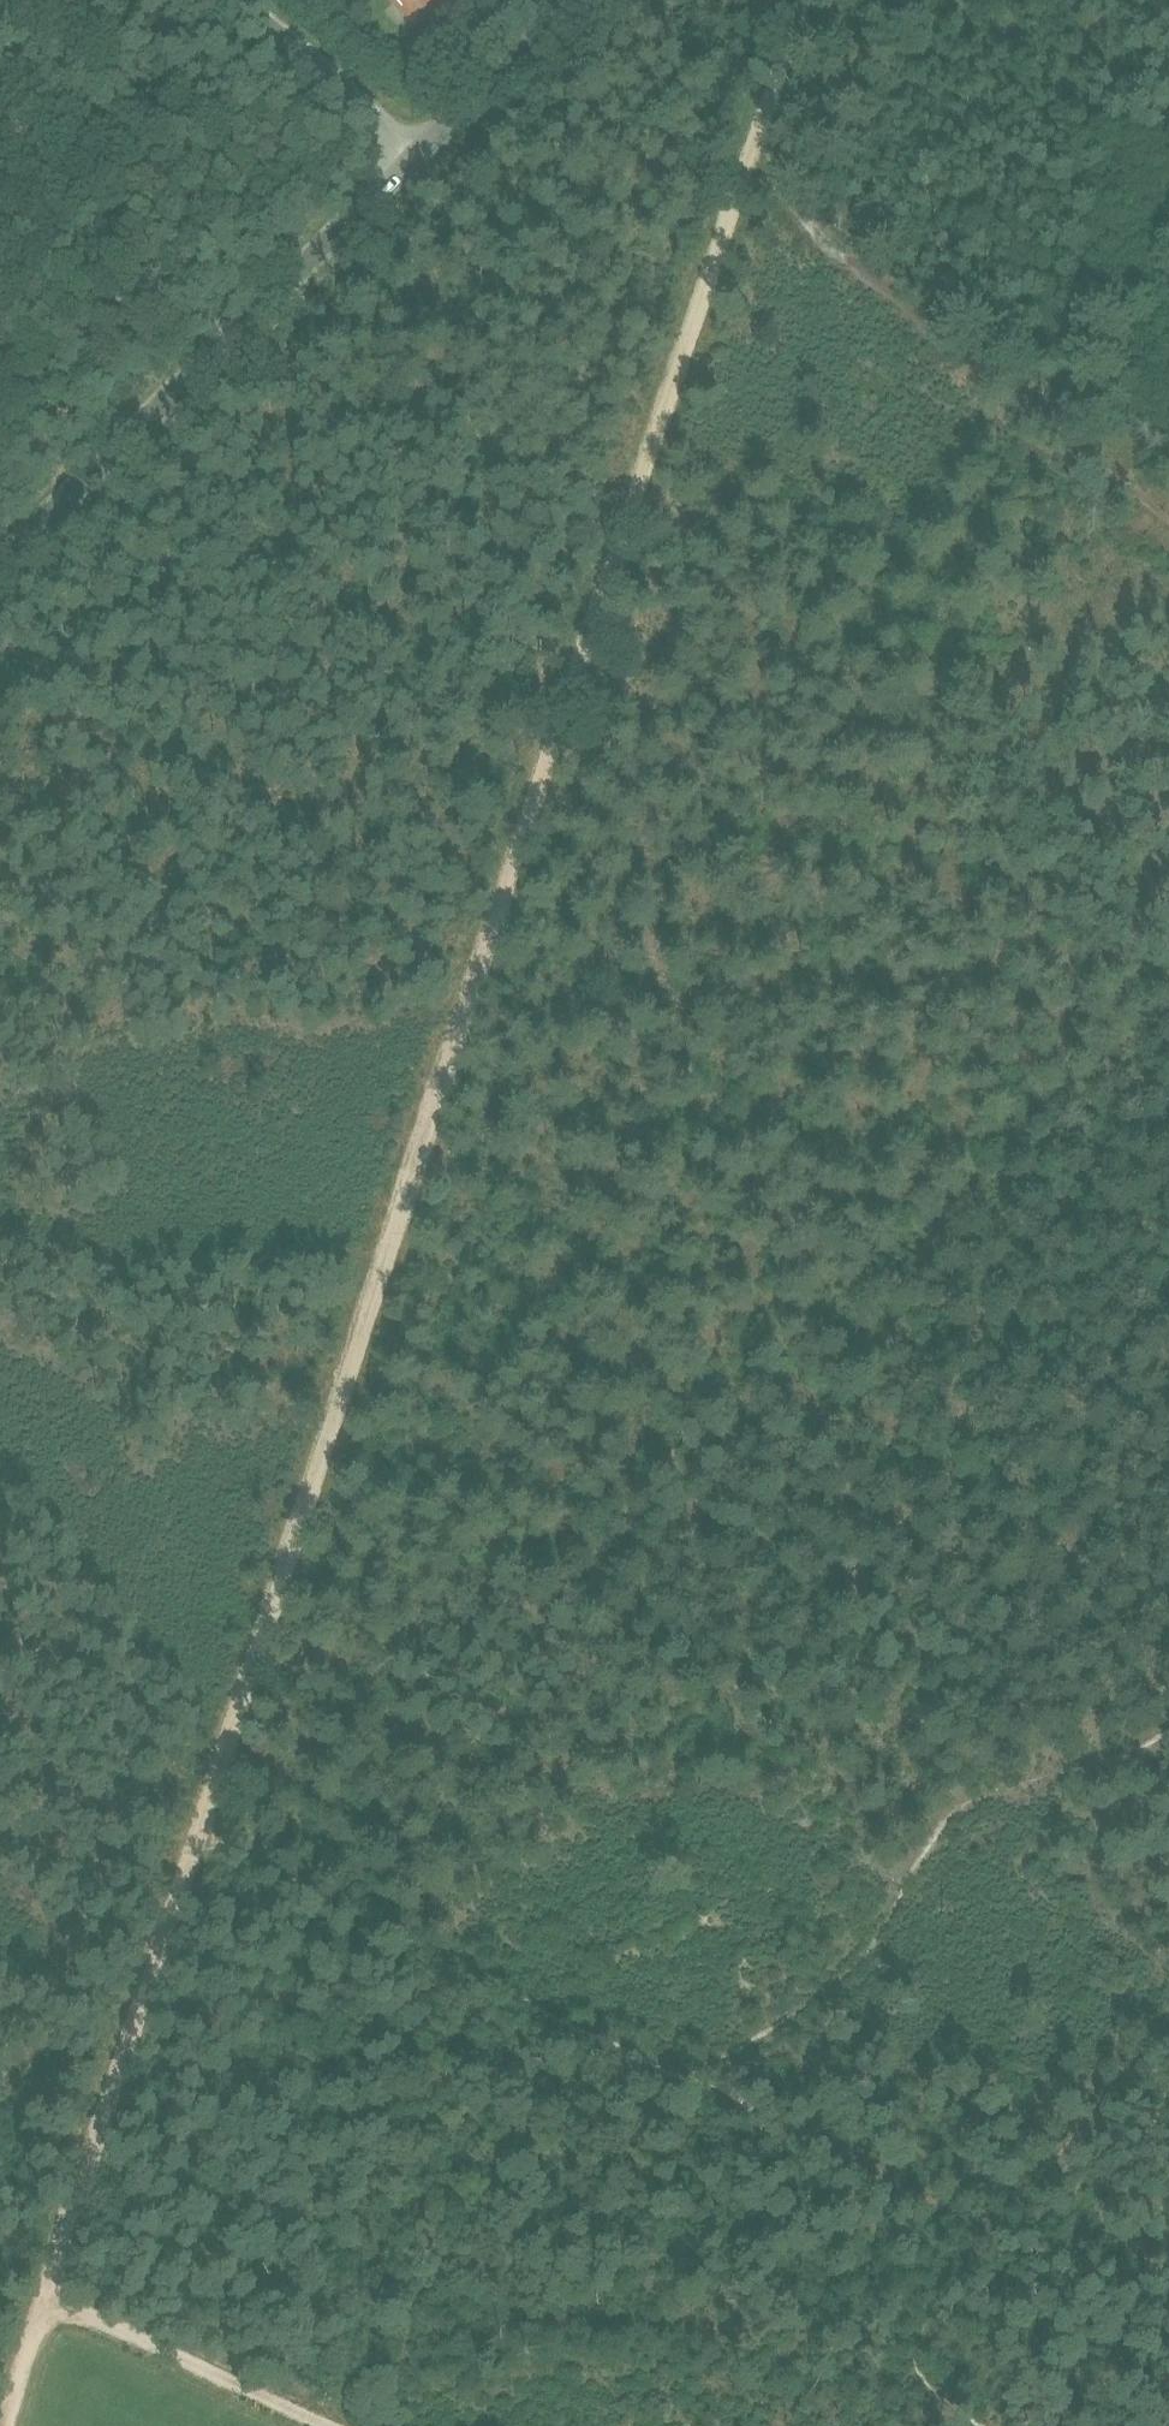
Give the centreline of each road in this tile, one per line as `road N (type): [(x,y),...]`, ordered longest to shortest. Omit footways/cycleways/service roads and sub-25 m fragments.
road 1 (track): [(805,0),(739,178),(186,1856)]
road 2 (track): [(186,1856),(109,2076),(6,2425)]
road 3 (tertiary): [(0,561),(422,157)]
road 4 (track): [(46,2297),(332,2425)]
road 5 (unclassified): [(422,157),(238,0)]
road 6 (tertiary): [(422,157),(581,0)]

